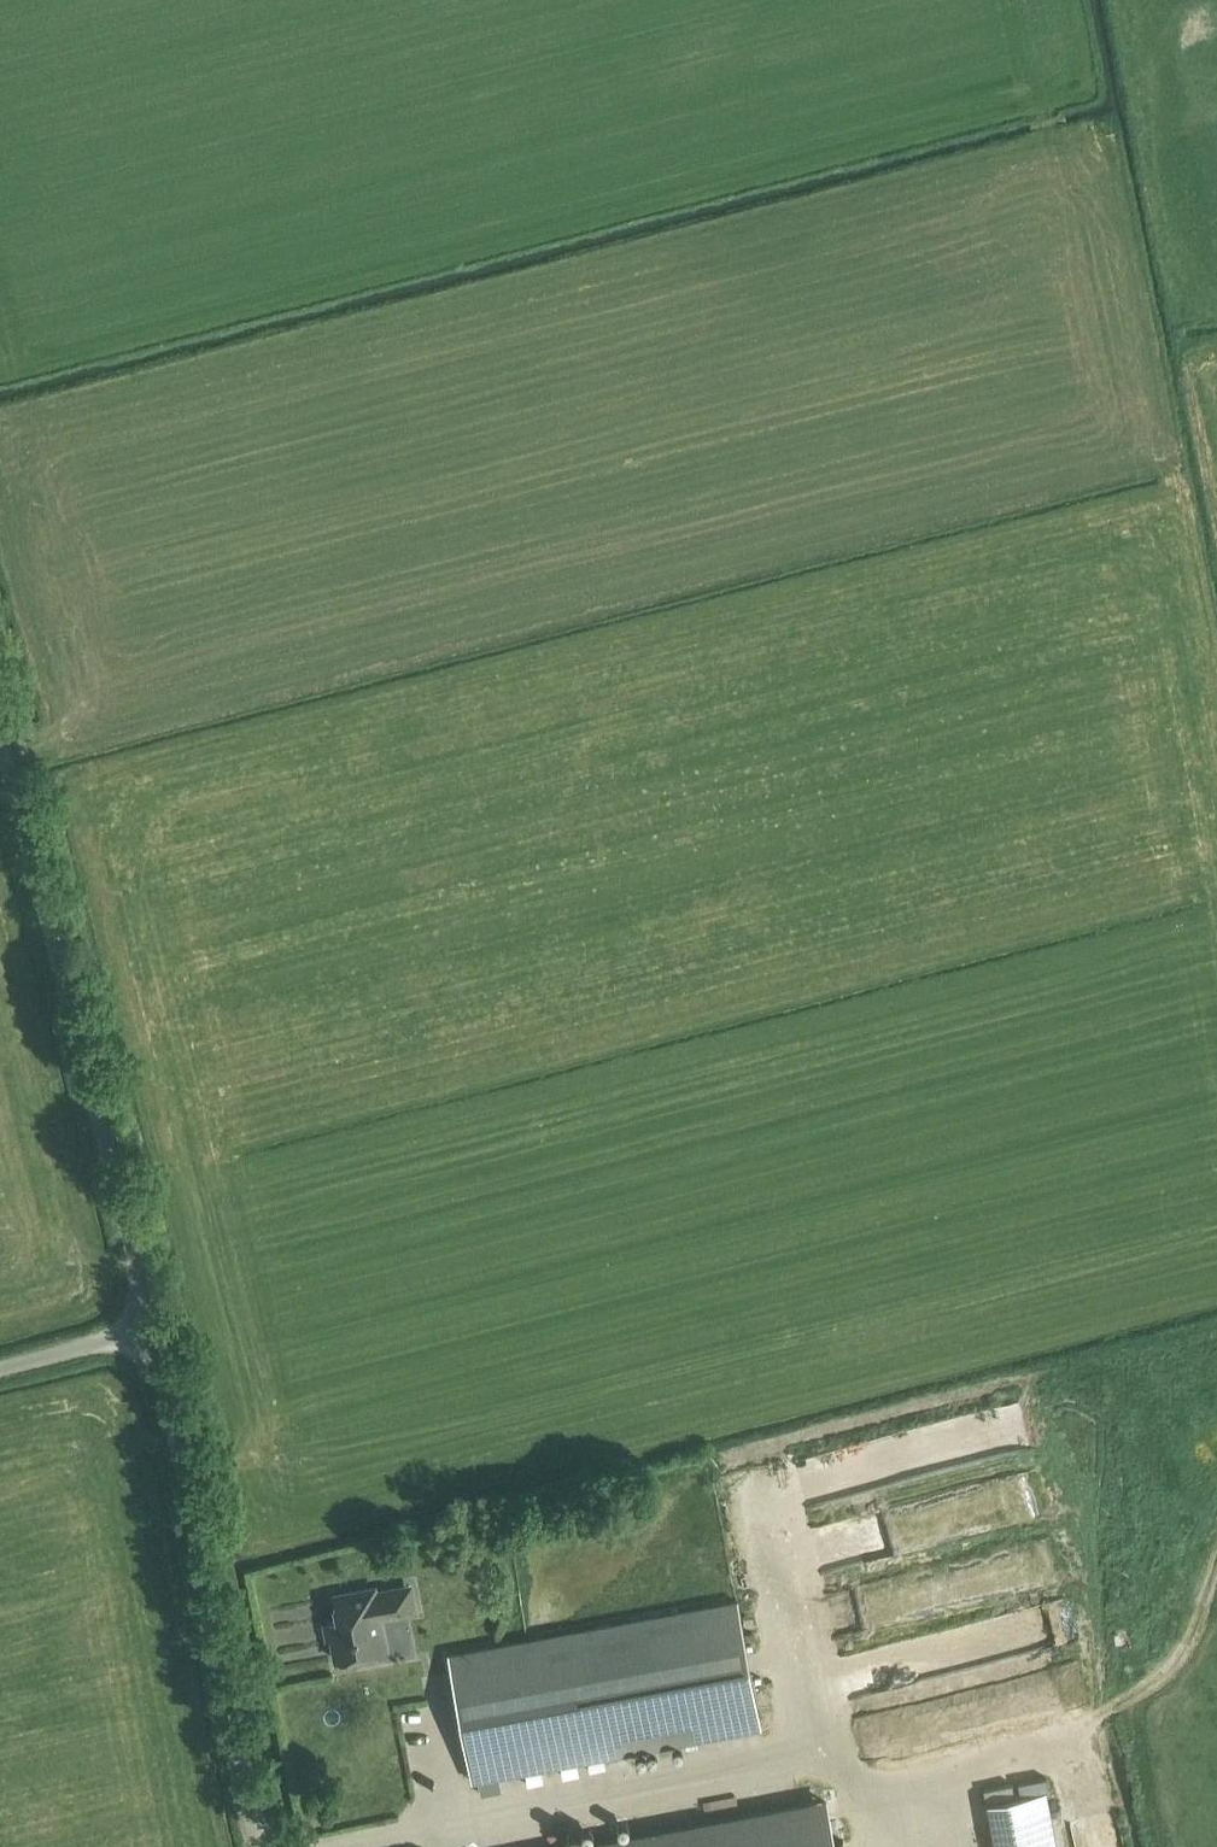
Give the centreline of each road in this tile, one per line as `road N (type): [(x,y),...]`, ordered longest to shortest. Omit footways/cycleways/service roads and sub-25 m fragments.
road 1 (unclassified): [(151,1328),(0,742)]
road 2 (unclassified): [(260,1846),(151,1328)]
road 3 (unclassified): [(0,1368),(151,1328)]

